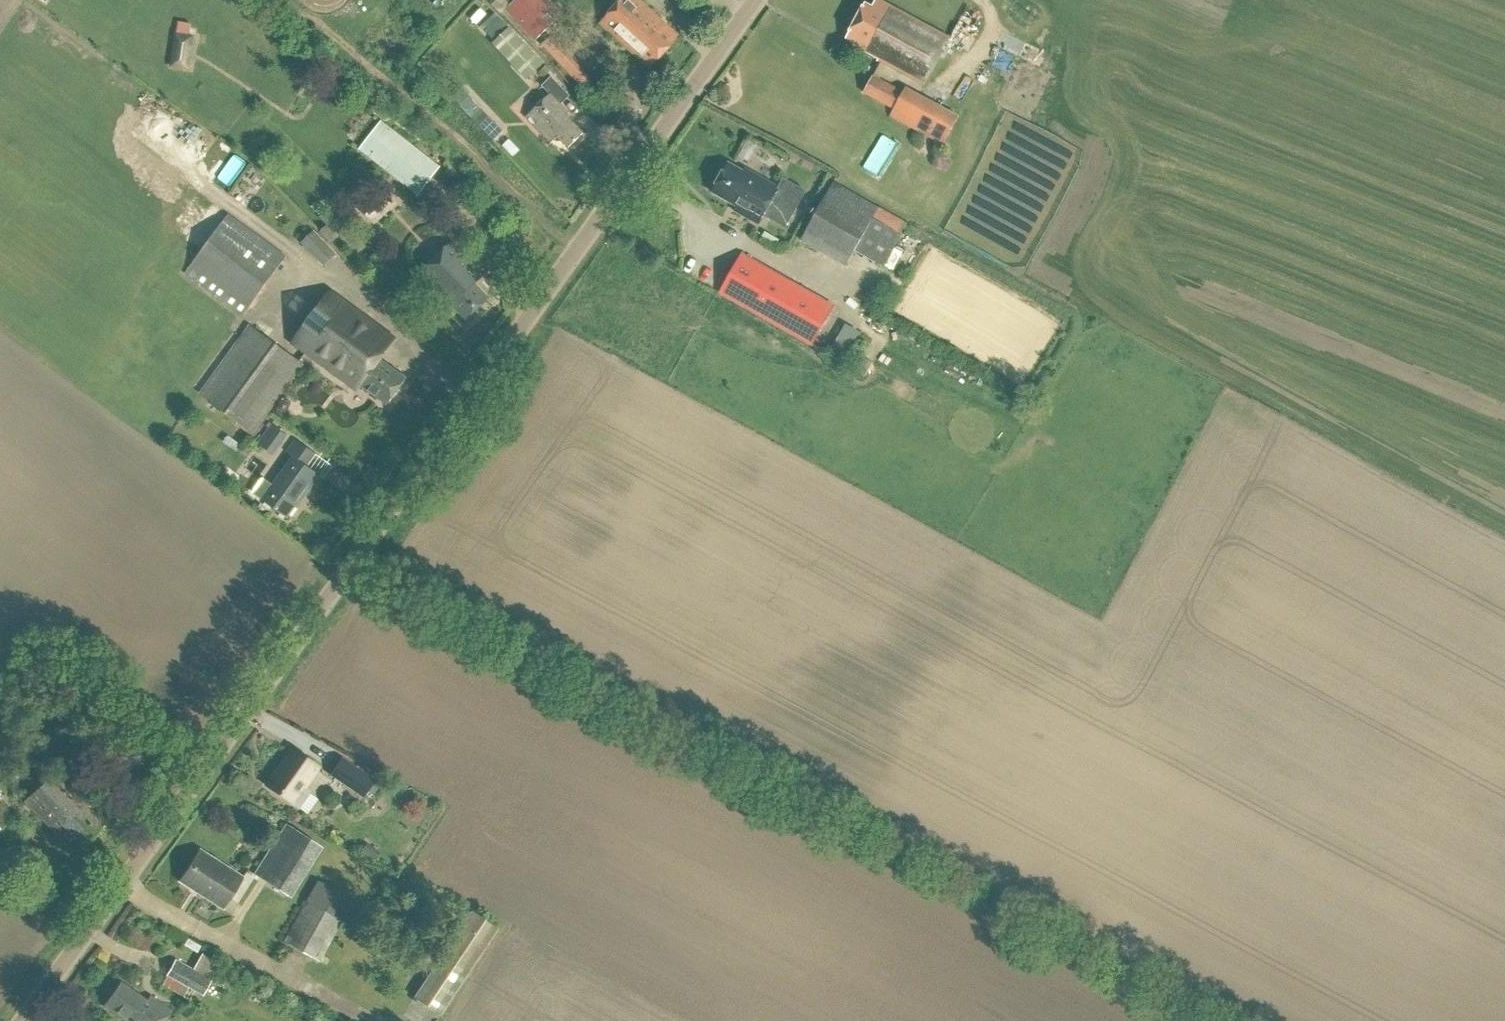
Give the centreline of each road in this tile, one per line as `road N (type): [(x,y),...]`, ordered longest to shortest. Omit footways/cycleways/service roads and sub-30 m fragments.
road 1 (tertiary): [(19,1020),(755,0)]

